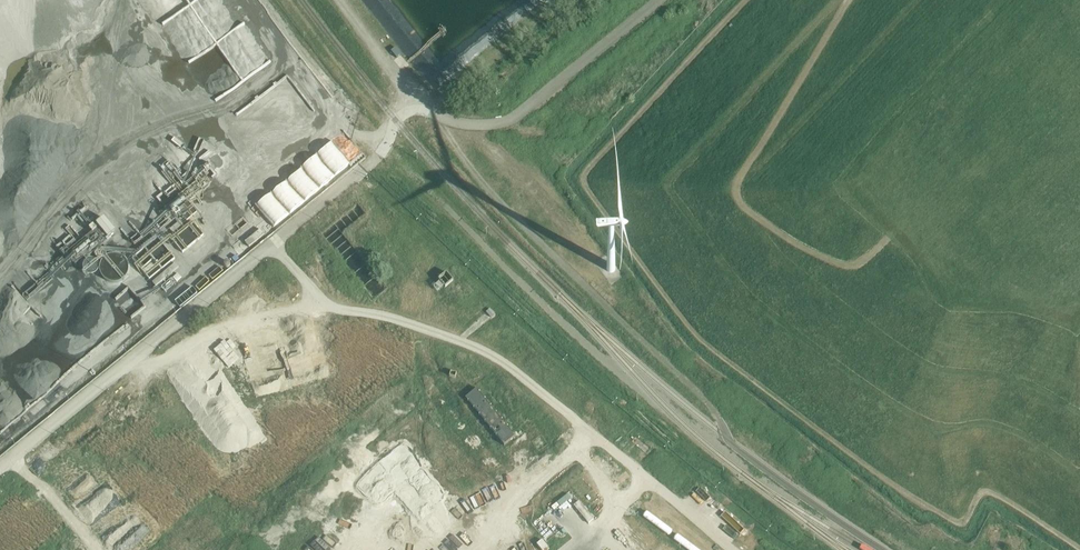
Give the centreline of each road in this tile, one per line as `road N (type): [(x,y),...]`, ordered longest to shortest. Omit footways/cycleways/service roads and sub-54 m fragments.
road 1 (track): [(849,0),(739,179),(740,199),(777,231),(844,267),(905,222)]
road 2 (track): [(593,259),(494,150),(440,131),(414,106),(338,0)]

